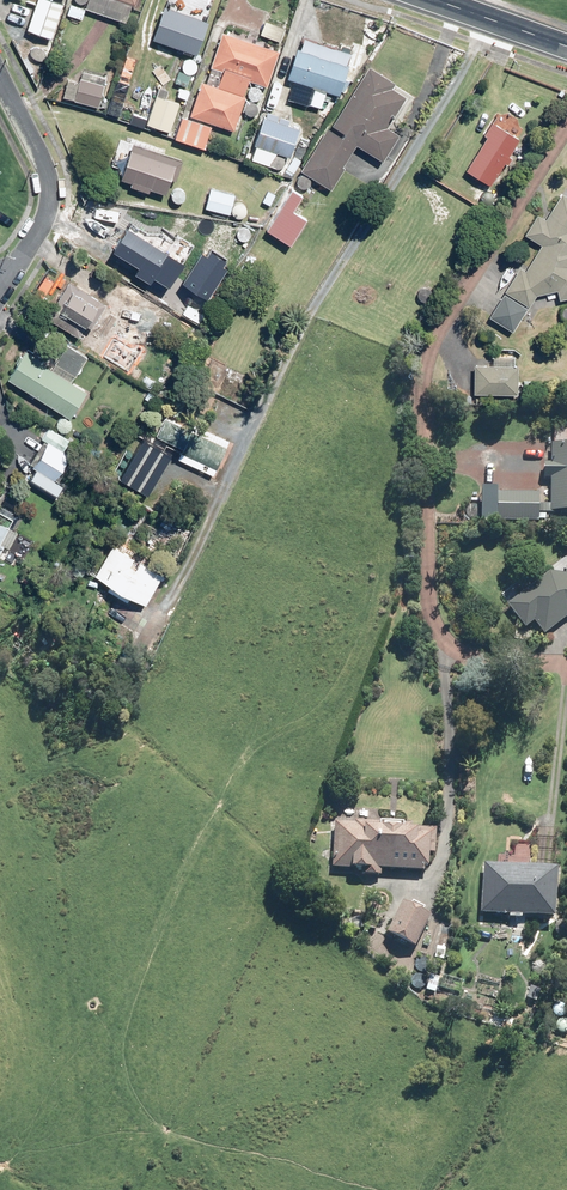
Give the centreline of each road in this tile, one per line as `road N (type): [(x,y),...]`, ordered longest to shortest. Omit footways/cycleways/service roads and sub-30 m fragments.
road 1 (residential): [(0,74),(48,168),(50,197),(23,255),(0,280)]
road 2 (secondary): [(436,0),(566,47)]

